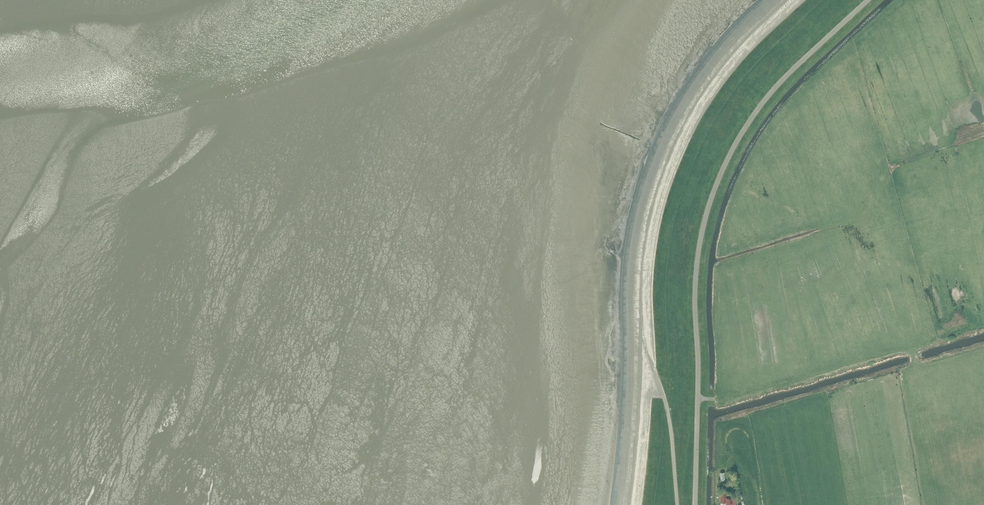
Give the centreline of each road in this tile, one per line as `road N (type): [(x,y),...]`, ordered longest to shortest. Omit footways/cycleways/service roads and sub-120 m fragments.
road 1 (unclassified): [(695,504),(695,289),(707,212),(726,160),(764,100),(868,0)]

